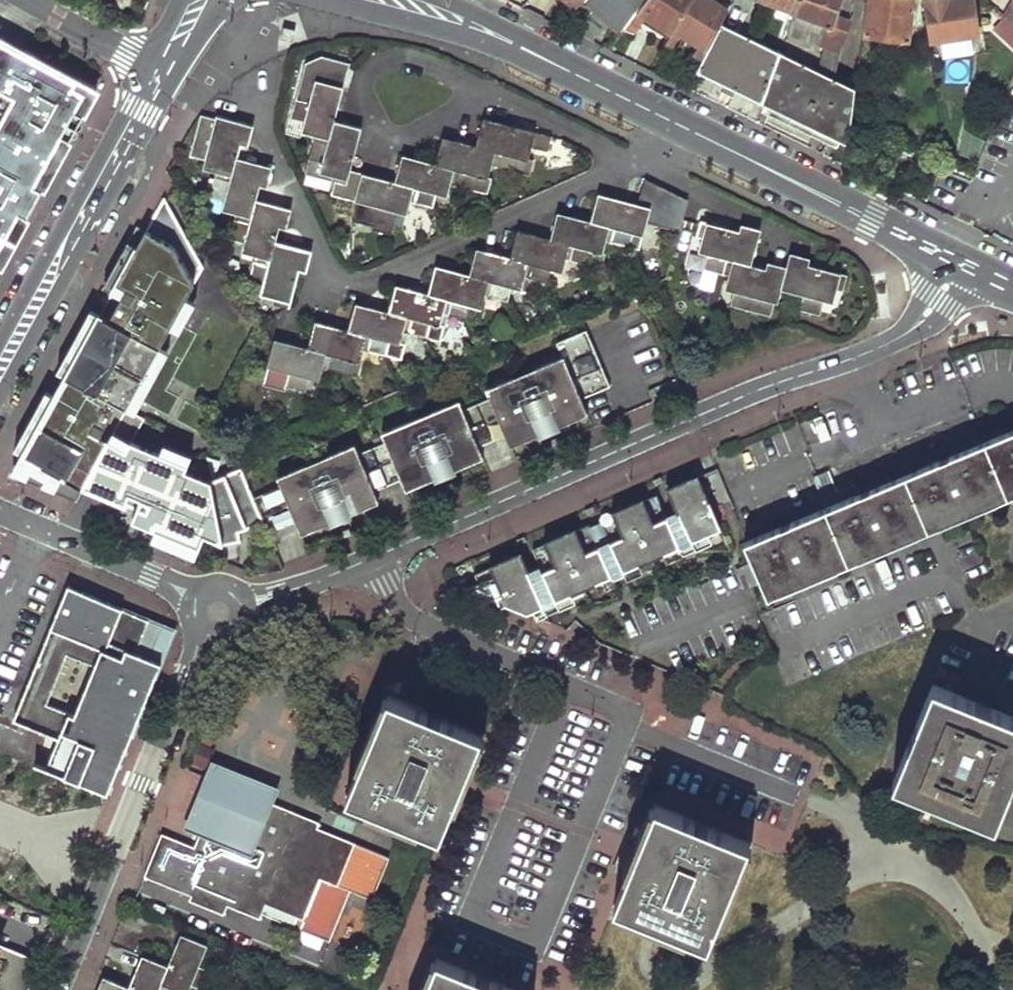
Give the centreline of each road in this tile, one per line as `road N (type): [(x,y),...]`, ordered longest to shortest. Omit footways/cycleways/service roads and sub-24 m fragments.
road 1 (residential): [(218,612),(375,559),(732,401),(851,360),(904,335),(962,263)]
road 2 (residential): [(962,263),(503,38),(374,0)]
road 3 (residential): [(58,989),(218,612)]
road 4 (residential): [(159,69),(0,369)]
road 5 (residential): [(218,612),(0,512)]
road 6 (residential): [(31,0),(159,69)]

